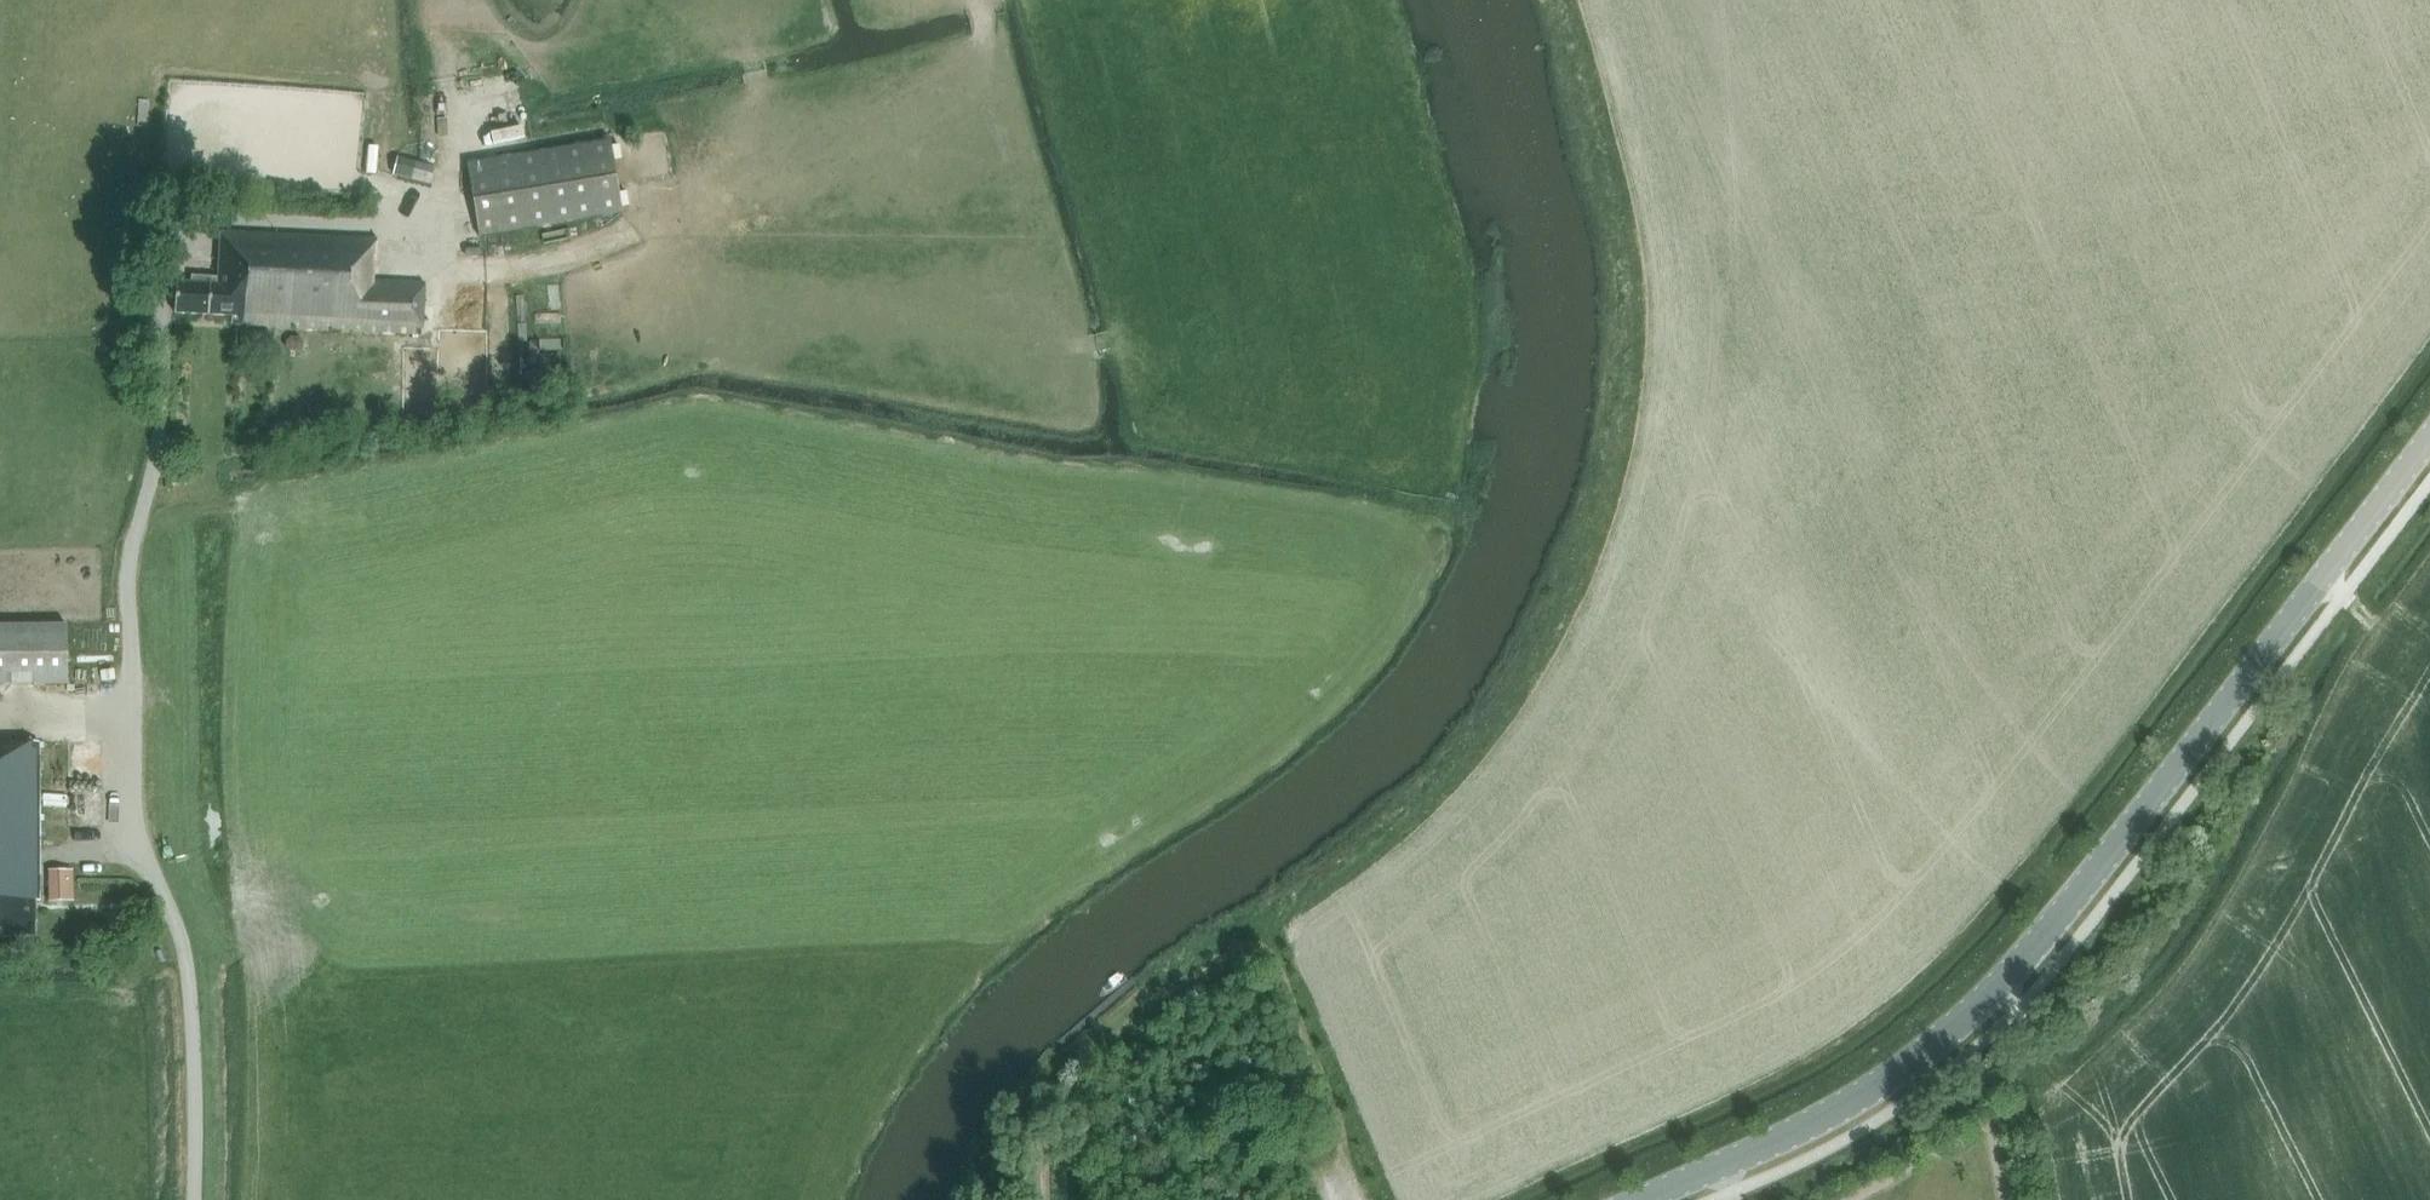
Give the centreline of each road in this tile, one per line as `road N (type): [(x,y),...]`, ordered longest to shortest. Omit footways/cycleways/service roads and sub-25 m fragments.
road 1 (tertiary): [(1650,1199),(1837,1113),(1933,1048),(2040,941),(2429,437)]

